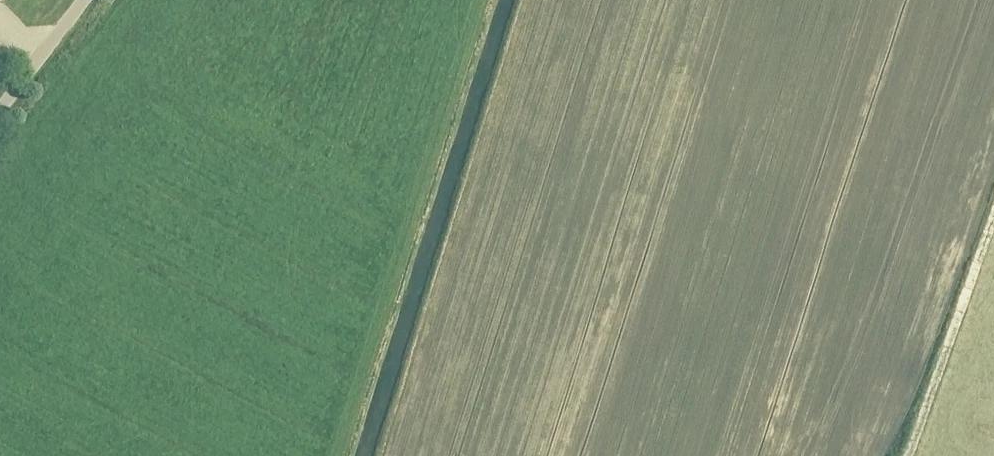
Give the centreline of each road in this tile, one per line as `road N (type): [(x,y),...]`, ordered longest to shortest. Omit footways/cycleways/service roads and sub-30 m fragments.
road 1 (unclassified): [(0,104),(80,0)]

